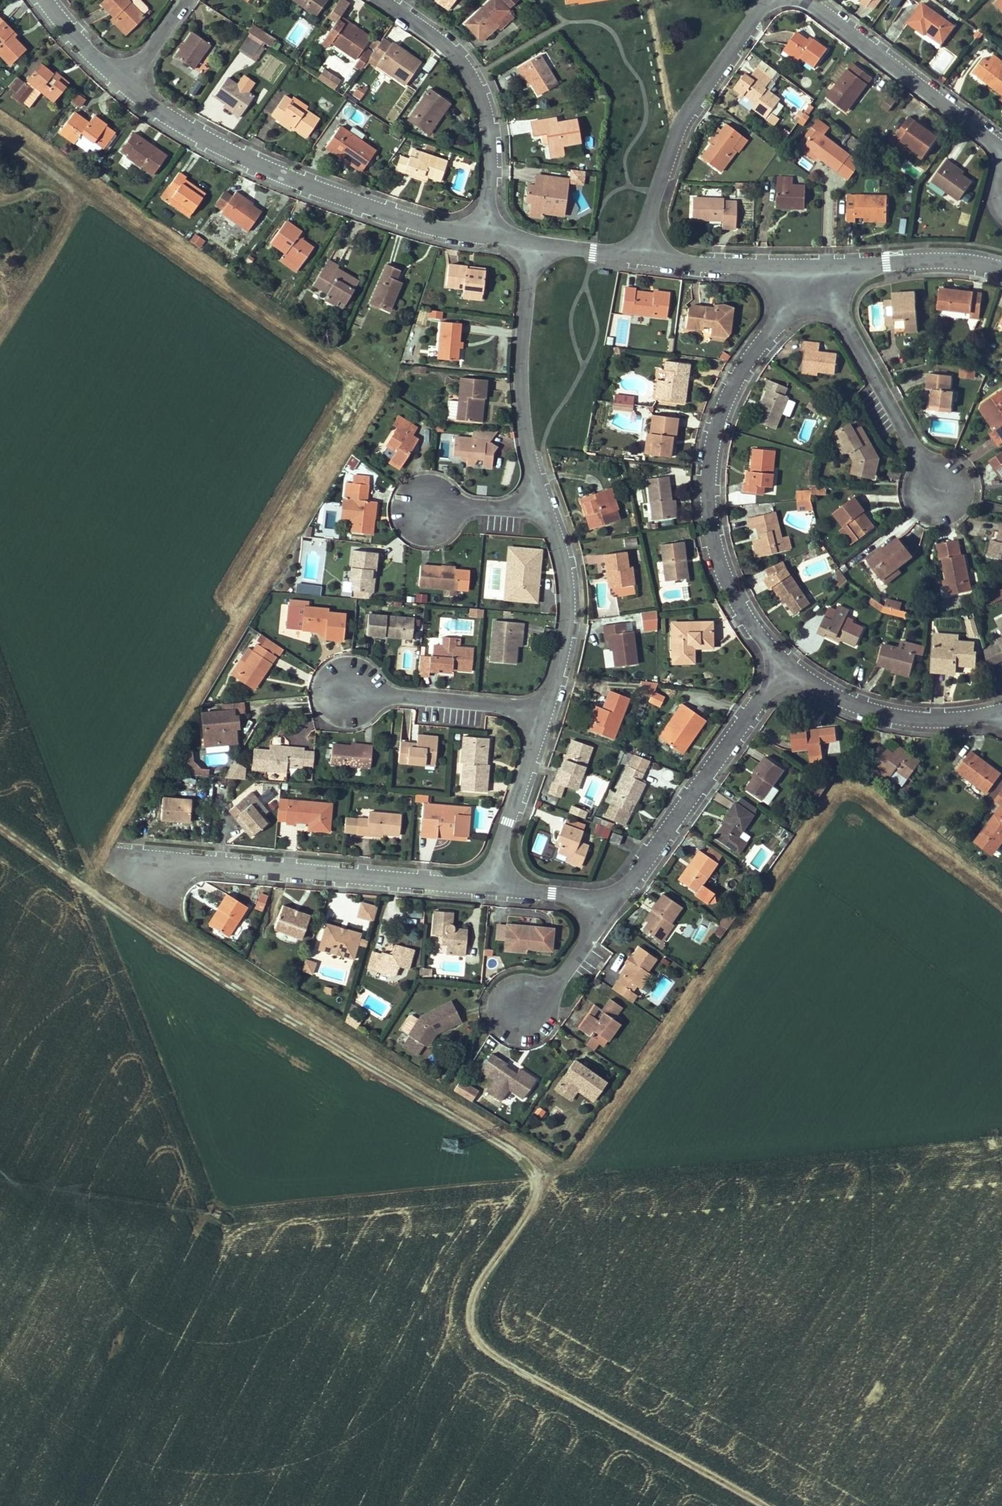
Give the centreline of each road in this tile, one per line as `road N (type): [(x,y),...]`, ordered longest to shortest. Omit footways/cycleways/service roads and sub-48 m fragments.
road 1 (track): [(83,882),(295,1022),(522,1157),(535,1174),(535,1200),(474,1284),(471,1332),(500,1361),(763,1505)]
road 2 (track): [(0,824),(537,1159),(564,1166),(587,1160)]
road 3 (track): [(295,1022),(18,1505)]
road 4 (residential): [(785,666),(744,616),(712,543),(709,473),(720,414),(761,336),(786,301),(828,268)]
road 5 (residential): [(124,81),(261,166),(426,224),(480,234)]
road 6 (residential): [(160,872),(216,865),(503,894)]
road 7 (residential): [(624,908),(785,666)]
road 8 (residential): [(645,253),(683,115),(767,0)]
road 9 (residential): [(380,0),(477,73),(494,144),(480,234)]
road 10 (residential): [(549,519),(523,408),(527,243)]
road 11 (residential): [(938,486),(828,268)]
road 12 (residential): [(1001,147),(819,0)]
road 13 (residential): [(1001,712),(918,721),(842,697),(785,666)]
road 14 (residential): [(545,727),(576,630),(549,519)]
road 15 (residential): [(351,702),(545,727)]
road 16 (residential): [(645,253),(828,268)]
road 17 (residential): [(828,268),(956,254),(1001,264)]
road 18 (residential): [(503,894),(545,727)]
road 19 (residential): [(516,1006),(569,994),(624,908)]
road 20 (residential): [(503,894),(624,908)]

